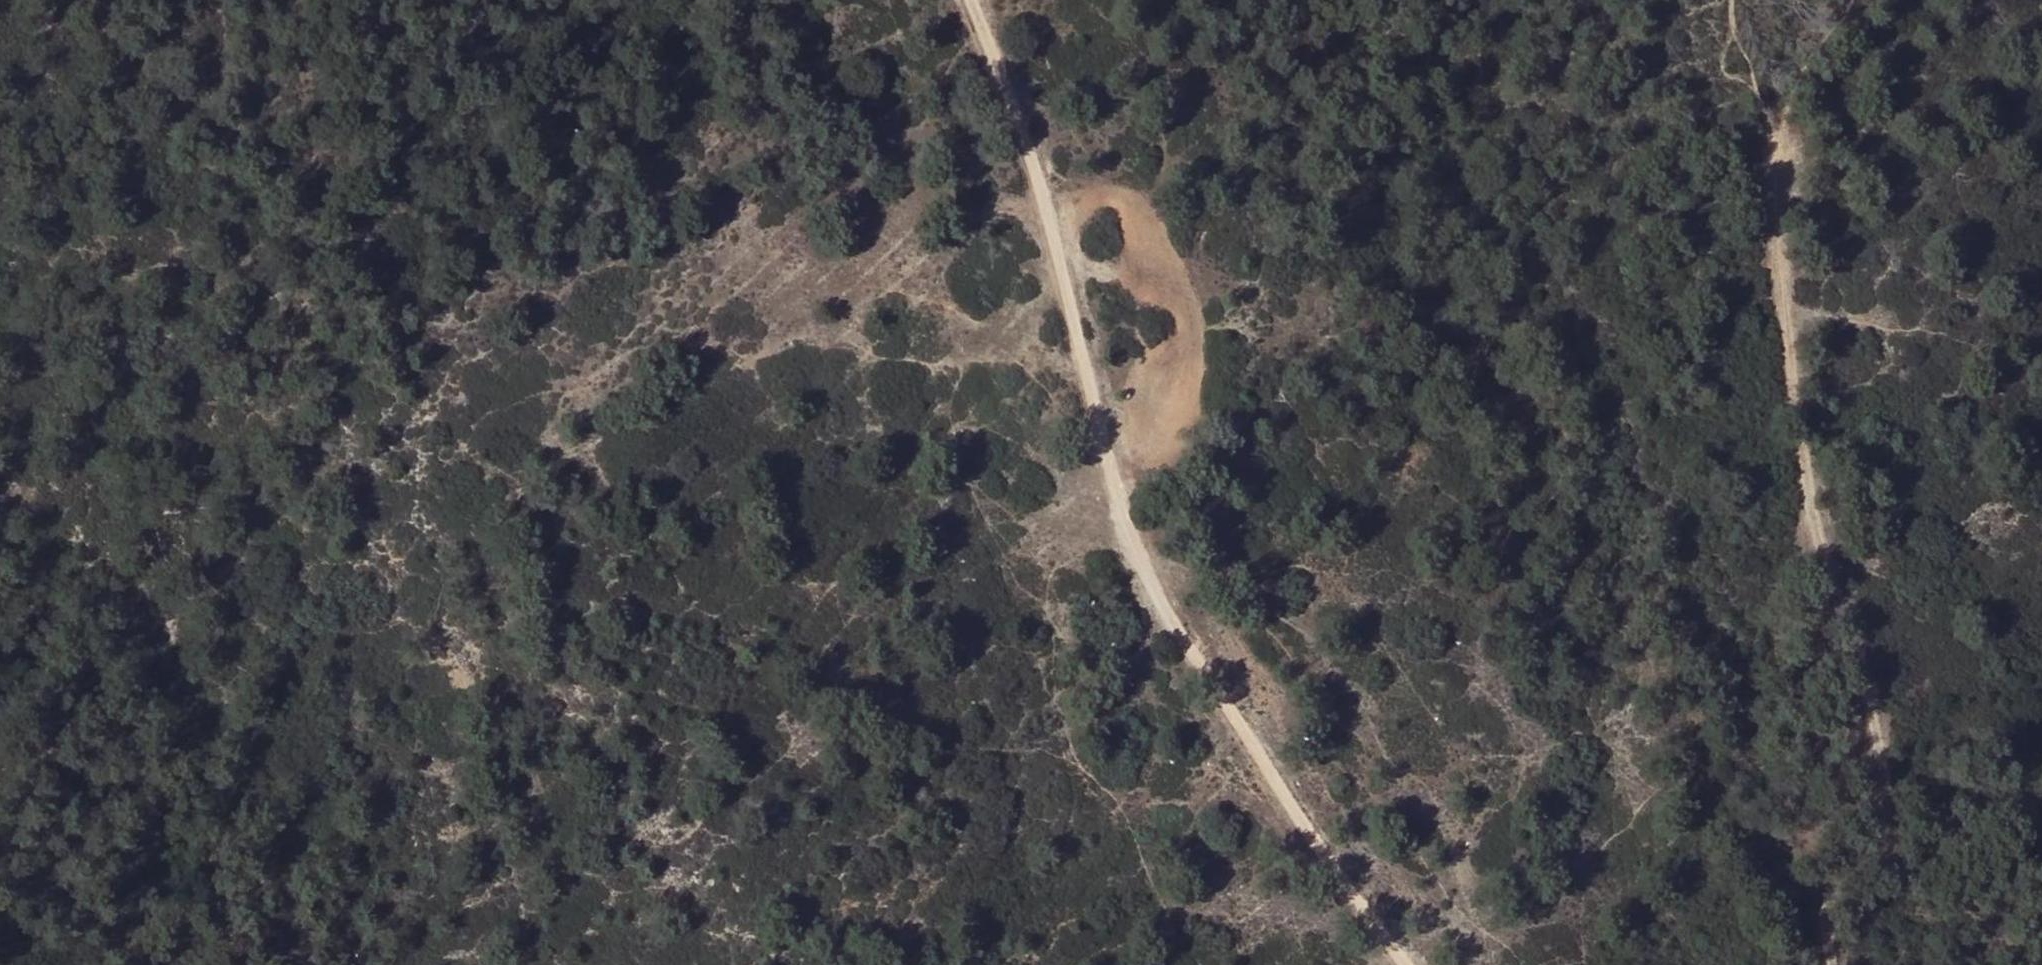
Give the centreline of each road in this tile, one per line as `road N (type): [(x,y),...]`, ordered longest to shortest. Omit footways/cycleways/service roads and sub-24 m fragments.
road 1 (track): [(1416,964),(1163,609),(1127,529),(1033,158),(958,0)]
road 2 (track): [(1832,964),(1833,915),(1881,846),(1887,784),(1856,643),(1801,473),(1777,247),(1779,124),(1799,64),(1853,0)]

